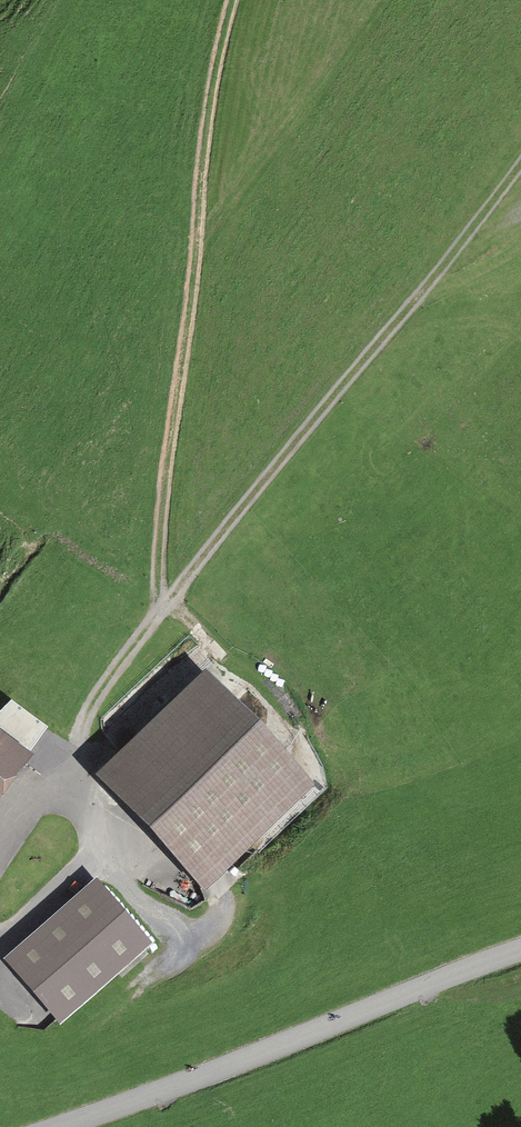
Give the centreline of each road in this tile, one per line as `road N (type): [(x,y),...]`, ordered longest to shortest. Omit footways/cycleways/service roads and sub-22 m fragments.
road 1 (track): [(75,802),(77,747),(112,671),(520,168)]
road 2 (track): [(161,612),(157,564),(215,77),(234,0)]
road 3 (tertiary): [(64,1126),(520,954)]

